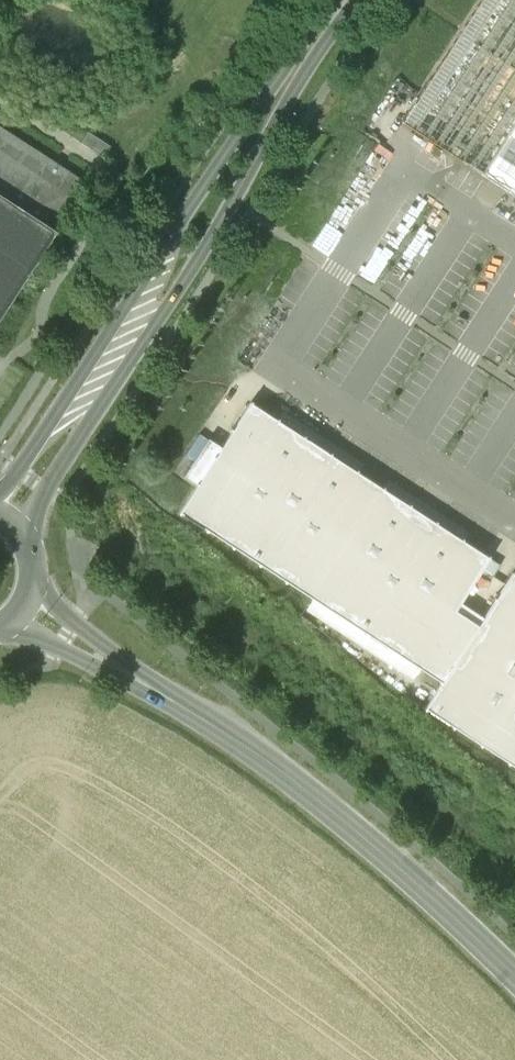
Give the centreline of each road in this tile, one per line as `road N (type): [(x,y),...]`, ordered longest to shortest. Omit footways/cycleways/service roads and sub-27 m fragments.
road 1 (primary): [(349,0),(5,521)]
road 2 (tertiary): [(514,979),(350,826),(233,734),(22,603)]

